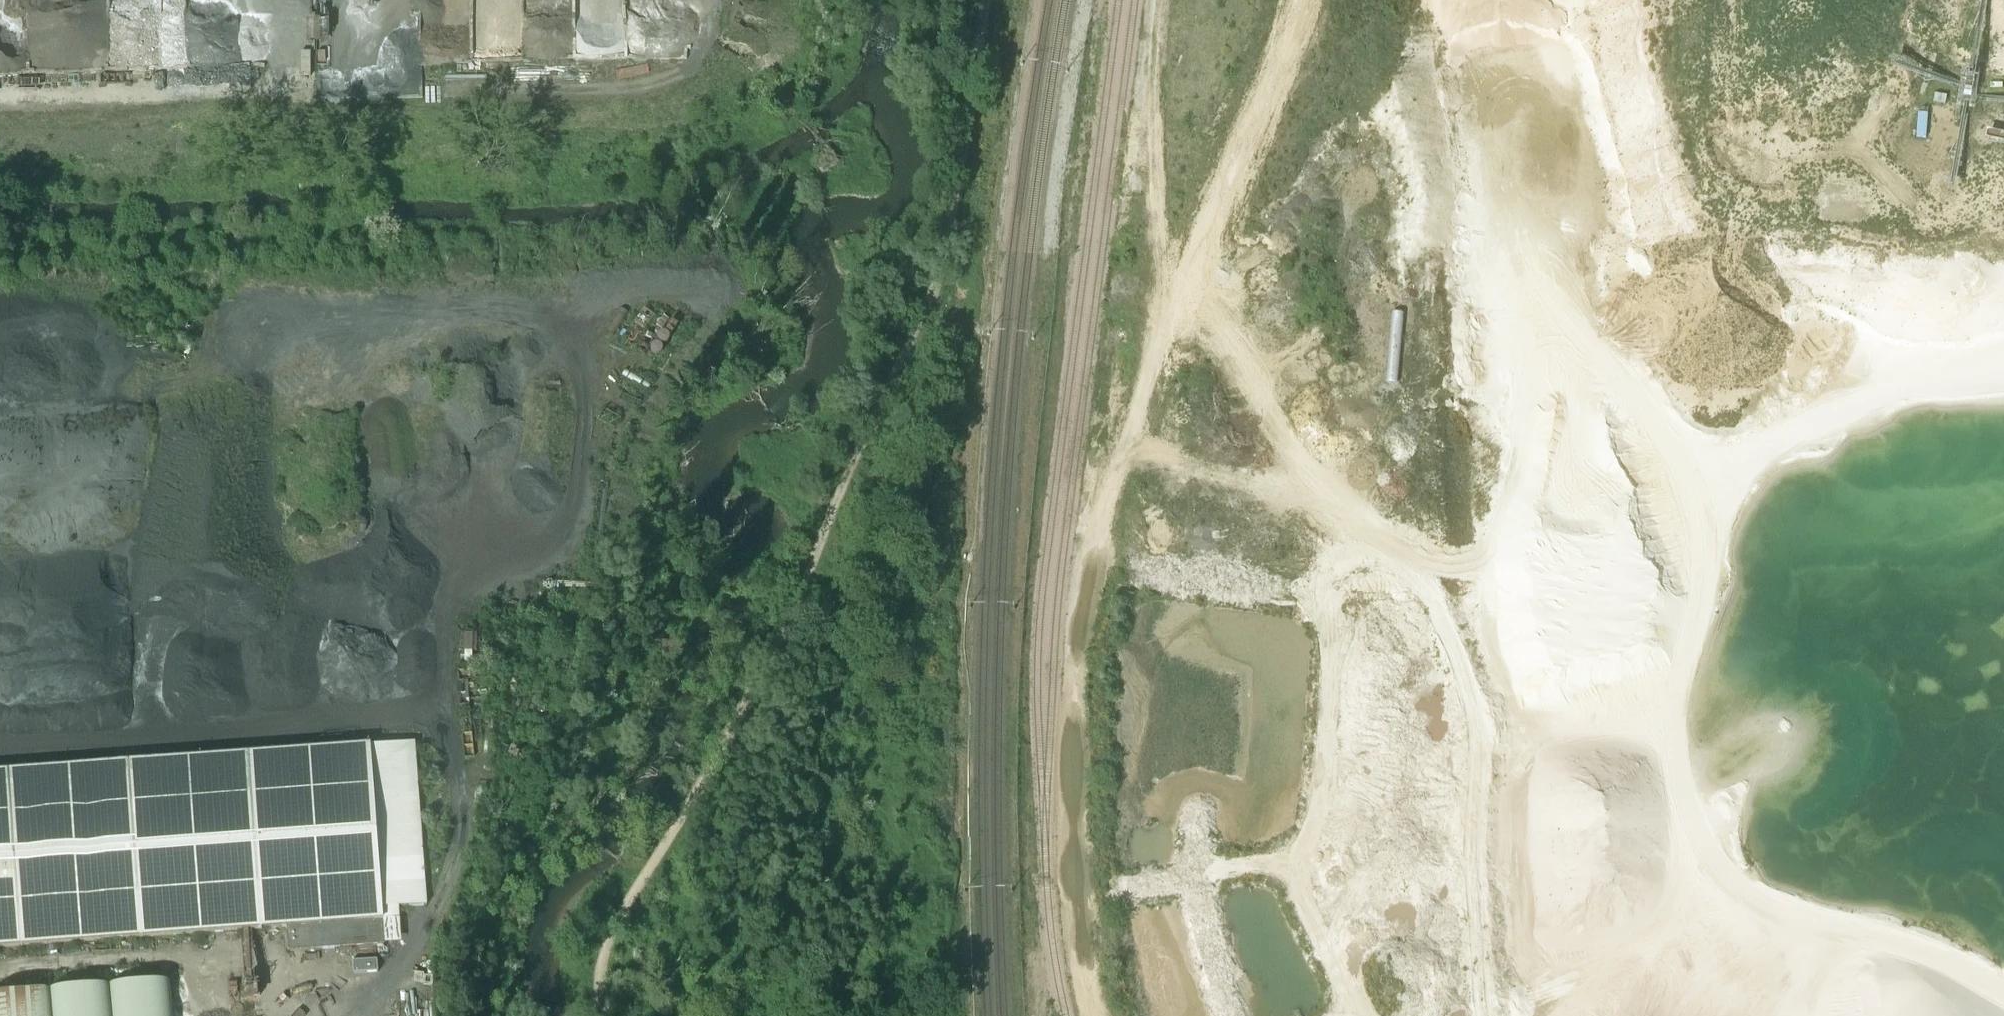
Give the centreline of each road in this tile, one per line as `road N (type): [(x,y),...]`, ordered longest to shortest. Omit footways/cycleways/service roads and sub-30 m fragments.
road 1 (track): [(1156,0),(1128,246),(1166,271),(1205,313),(1226,356),(1193,448),(1135,512),(1094,581),(1077,629),(1064,913),(1078,1015)]
road 2 (track): [(628,1015),(925,324),(956,222),(991,0)]

